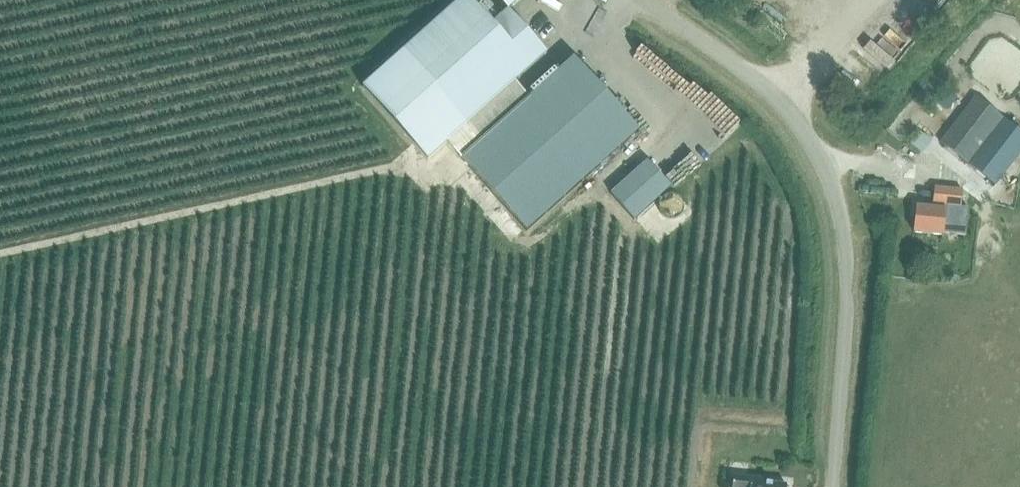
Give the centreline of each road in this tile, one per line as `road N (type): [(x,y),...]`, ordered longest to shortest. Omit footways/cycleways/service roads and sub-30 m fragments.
road 1 (unclassified): [(837,486),(851,257),(824,156),(763,83),(650,0)]
road 2 (track): [(394,165),(0,254)]

